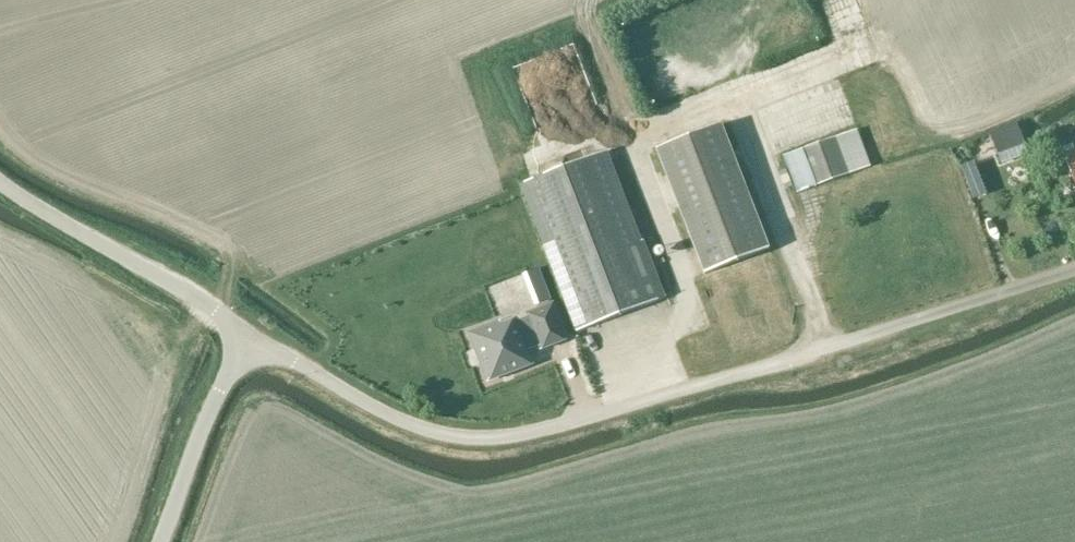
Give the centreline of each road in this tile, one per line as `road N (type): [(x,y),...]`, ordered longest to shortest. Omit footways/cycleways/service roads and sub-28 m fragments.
road 1 (unclassified): [(1074,271),(500,438),(411,427),(246,336)]
road 2 (unclassified): [(246,336),(0,184)]
road 3 (unclassified): [(159,541),(246,336)]

